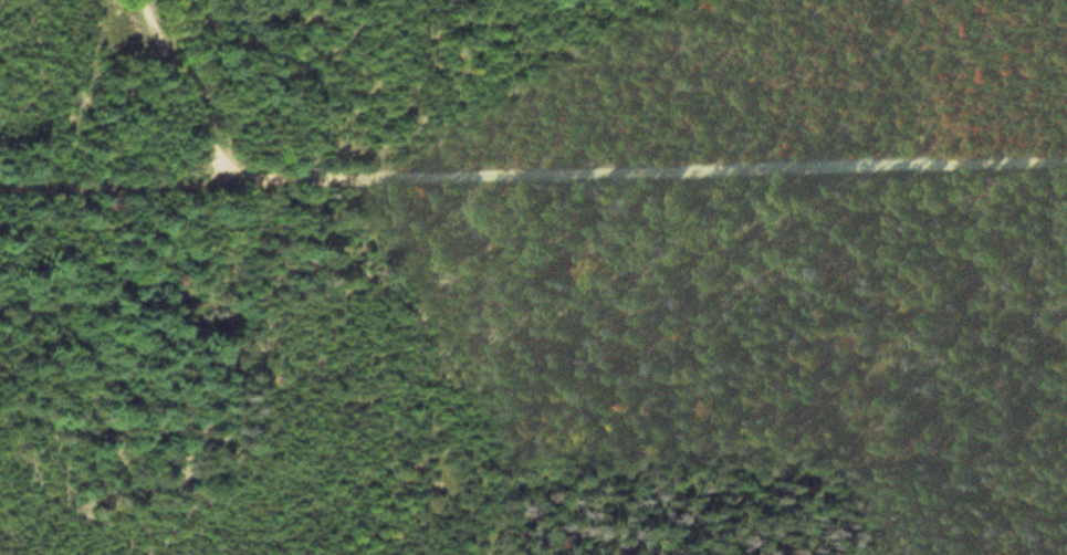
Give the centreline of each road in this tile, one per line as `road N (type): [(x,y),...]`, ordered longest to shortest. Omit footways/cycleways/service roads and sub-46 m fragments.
road 1 (residential): [(0,189),(1066,159)]
road 2 (track): [(658,554),(1066,427)]
road 3 (track): [(149,0),(242,184)]

